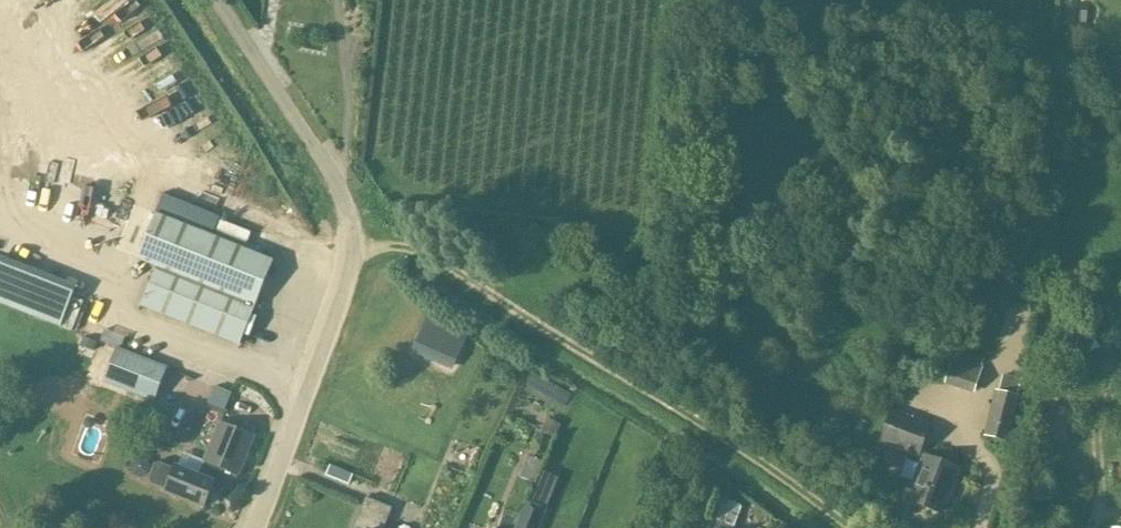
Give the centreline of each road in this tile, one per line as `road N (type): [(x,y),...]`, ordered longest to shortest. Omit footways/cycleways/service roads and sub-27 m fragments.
road 1 (unclassified): [(219,0),(341,192),(358,247),(257,527)]
road 2 (track): [(358,247),(440,260),(777,471),(852,527)]

